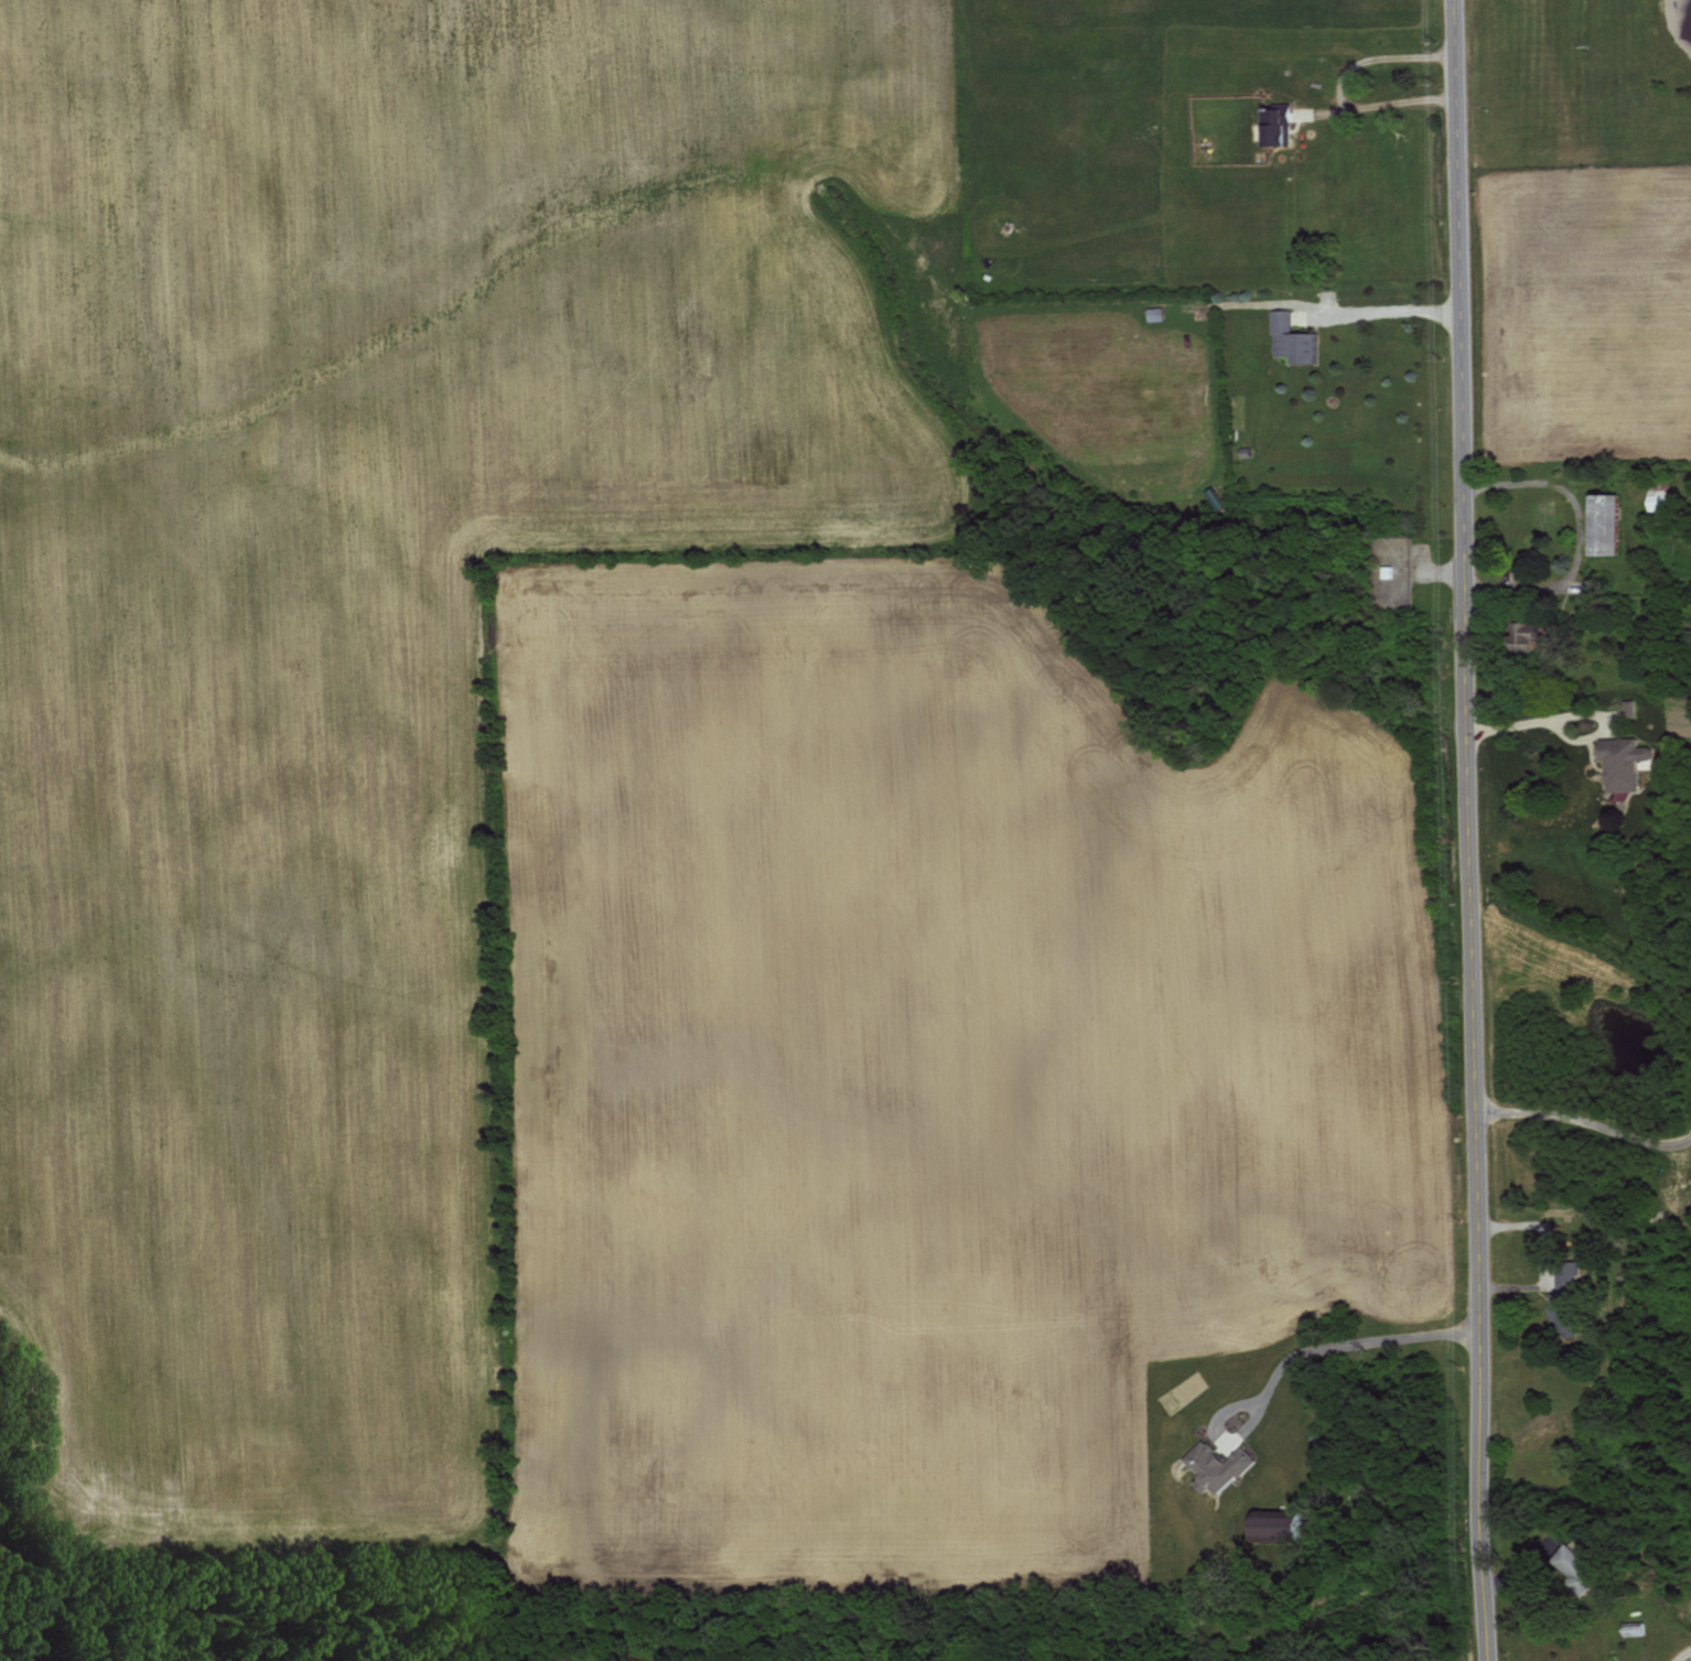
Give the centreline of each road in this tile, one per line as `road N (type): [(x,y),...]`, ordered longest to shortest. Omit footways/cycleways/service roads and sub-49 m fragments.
road 1 (primary): [(1487,1660),(1453,0)]

